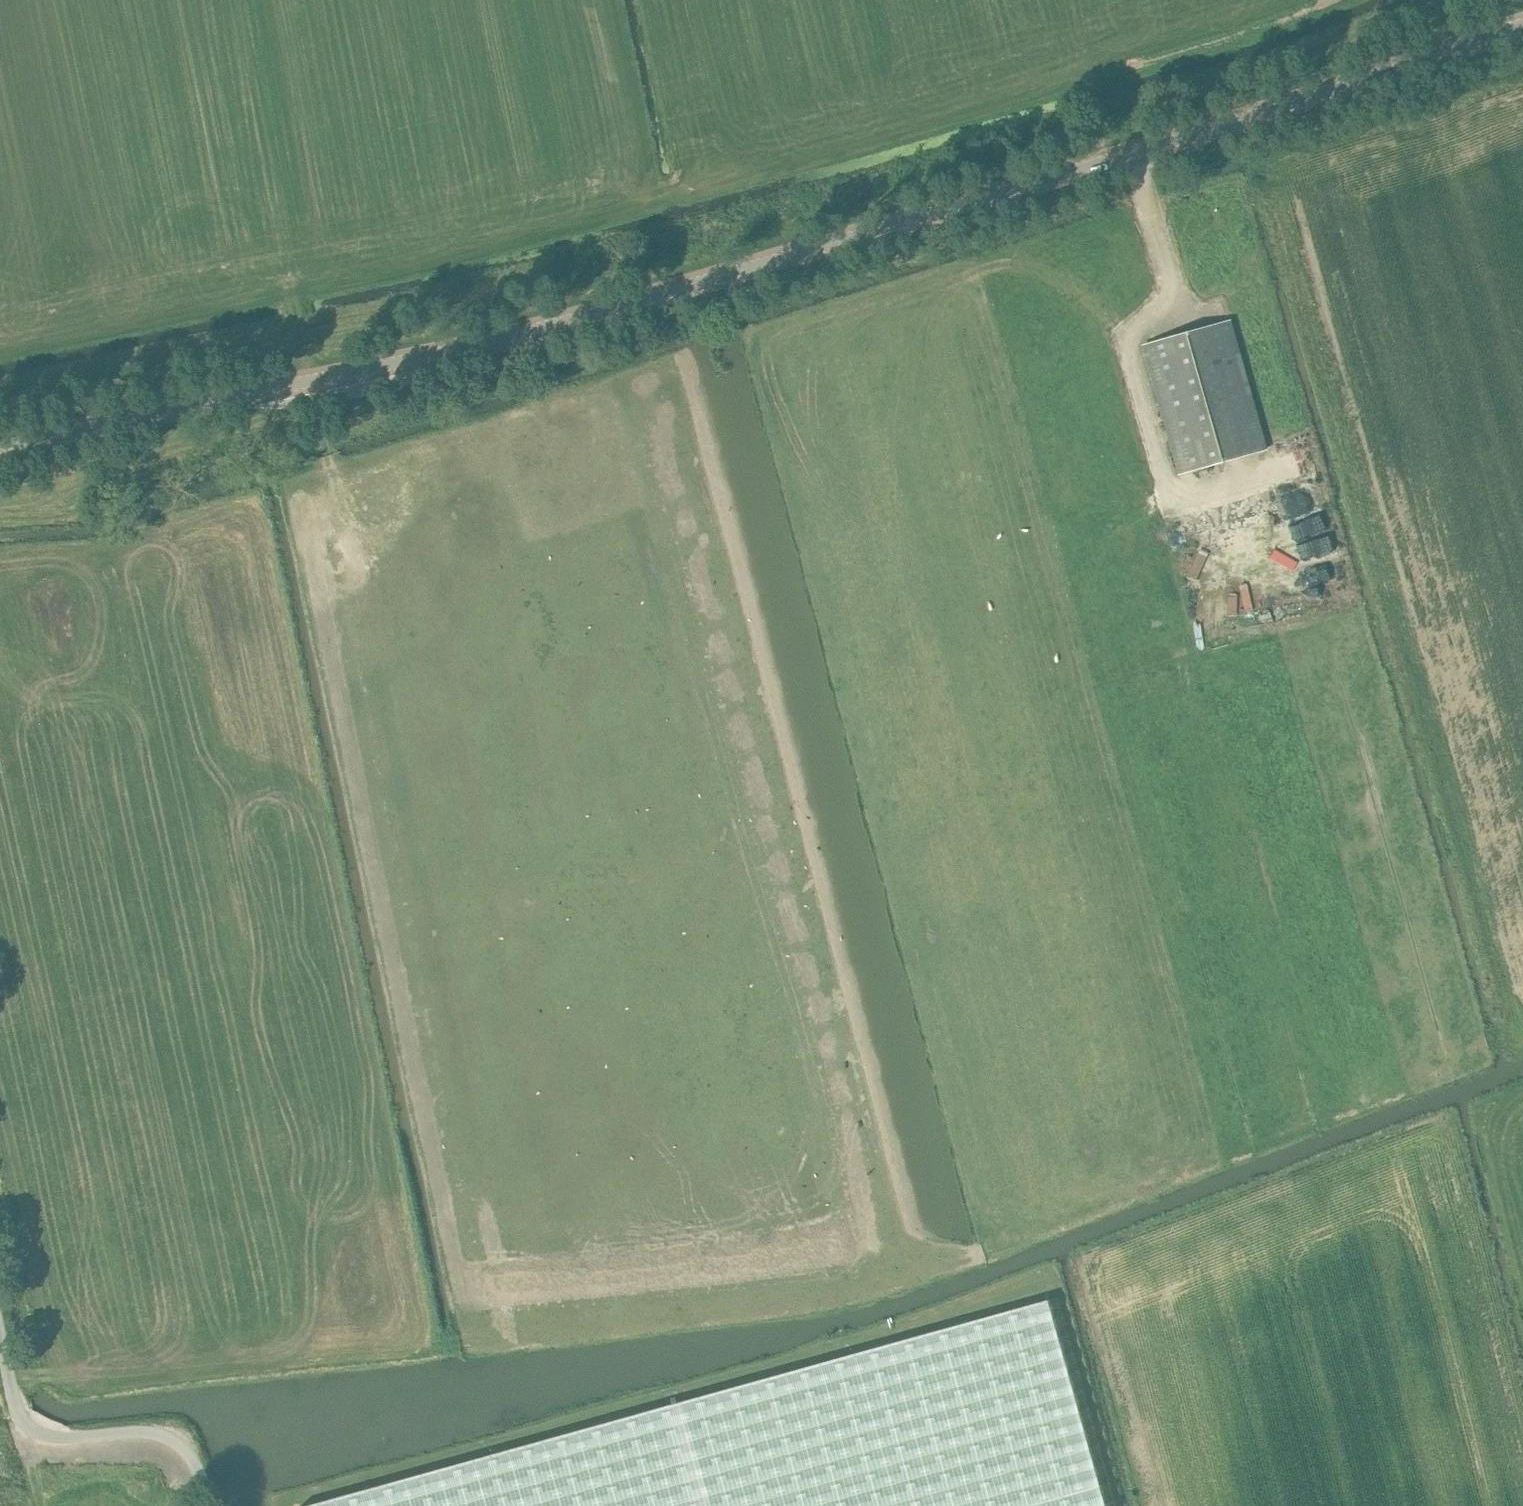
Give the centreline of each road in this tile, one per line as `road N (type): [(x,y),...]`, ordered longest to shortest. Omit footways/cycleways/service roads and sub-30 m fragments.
road 1 (secondary): [(0,458),(516,333),(1095,166),(1522,25)]
road 2 (unclassified): [(0,1337),(27,1427),(55,1438),(150,1433),(174,1441),(194,1462),(212,1505)]

